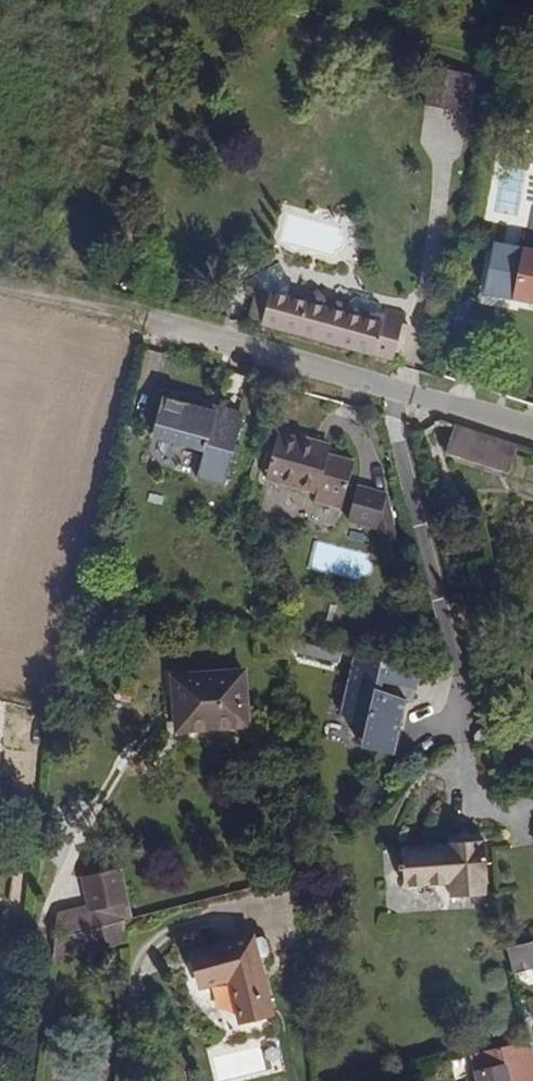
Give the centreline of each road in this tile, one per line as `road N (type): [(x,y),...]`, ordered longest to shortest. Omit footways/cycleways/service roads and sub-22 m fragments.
road 1 (residential): [(151,328),(532,433)]
road 2 (track): [(0,282),(151,328)]

